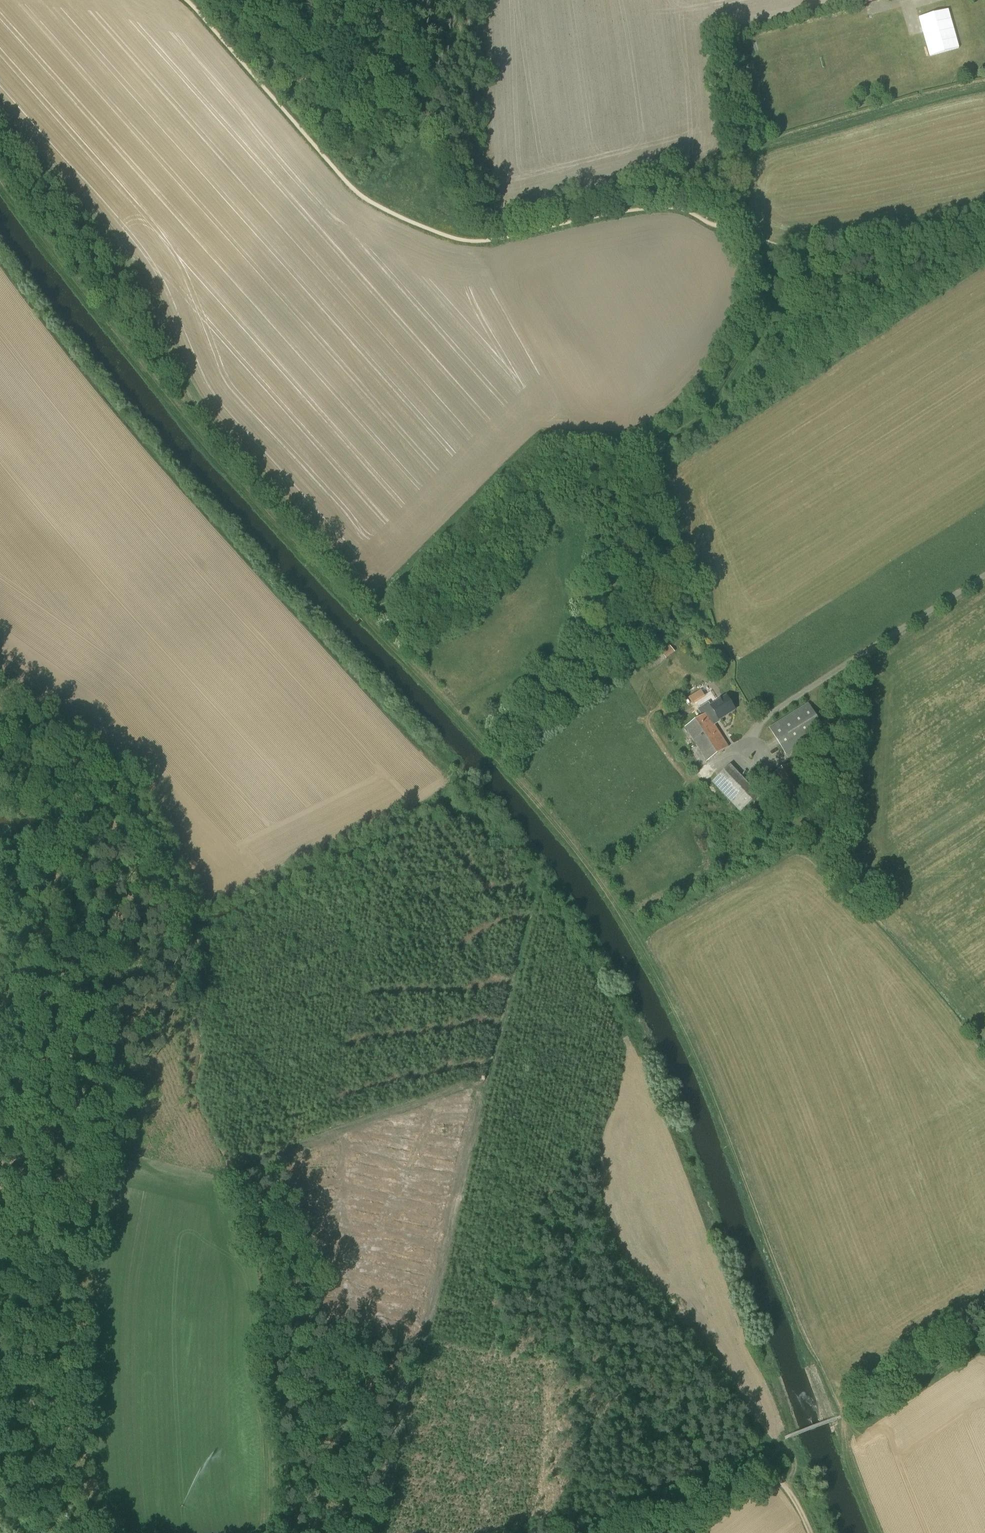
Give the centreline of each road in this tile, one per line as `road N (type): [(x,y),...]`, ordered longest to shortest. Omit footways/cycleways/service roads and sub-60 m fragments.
road 1 (track): [(185,0),(364,198),(457,239),(513,236)]
road 2 (unclassified): [(984,578),(836,675)]
road 3 (track): [(810,1532),(767,1465),(774,1453),(791,1452),(791,1477)]

